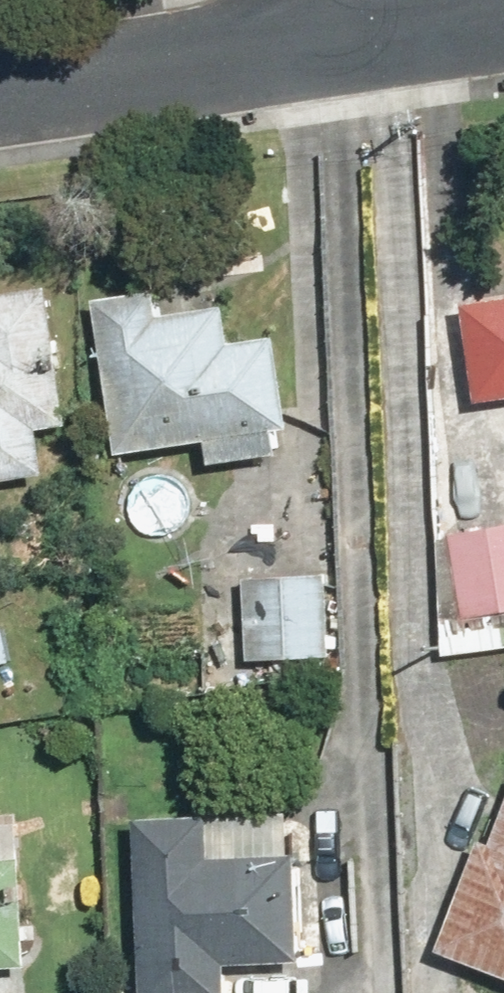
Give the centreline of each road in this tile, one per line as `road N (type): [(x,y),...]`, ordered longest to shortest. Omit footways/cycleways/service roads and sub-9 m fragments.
road 1 (residential): [(365,33),(0,94)]
road 2 (residential): [(503,14),(365,33)]

